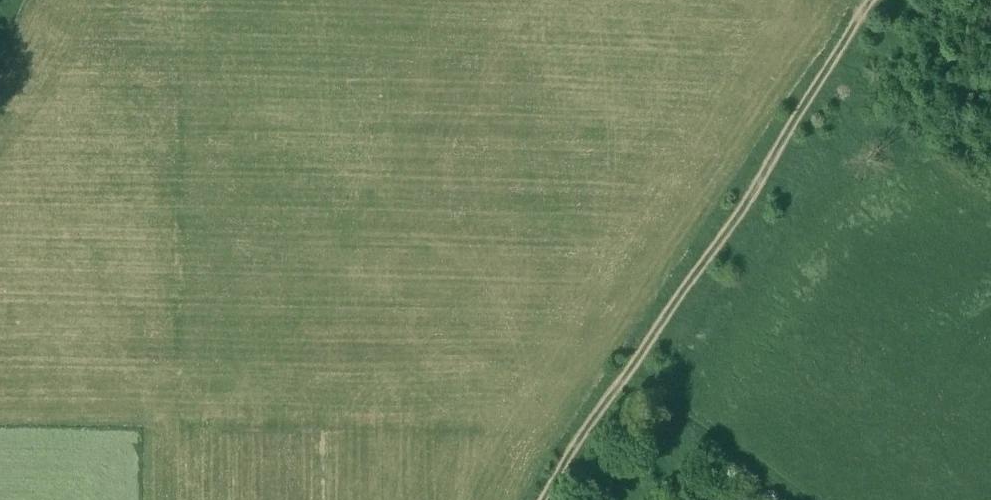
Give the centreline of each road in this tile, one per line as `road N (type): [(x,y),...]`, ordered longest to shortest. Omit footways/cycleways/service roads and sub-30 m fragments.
road 1 (track): [(543,499),(874,0)]
road 2 (track): [(679,394),(808,499)]

